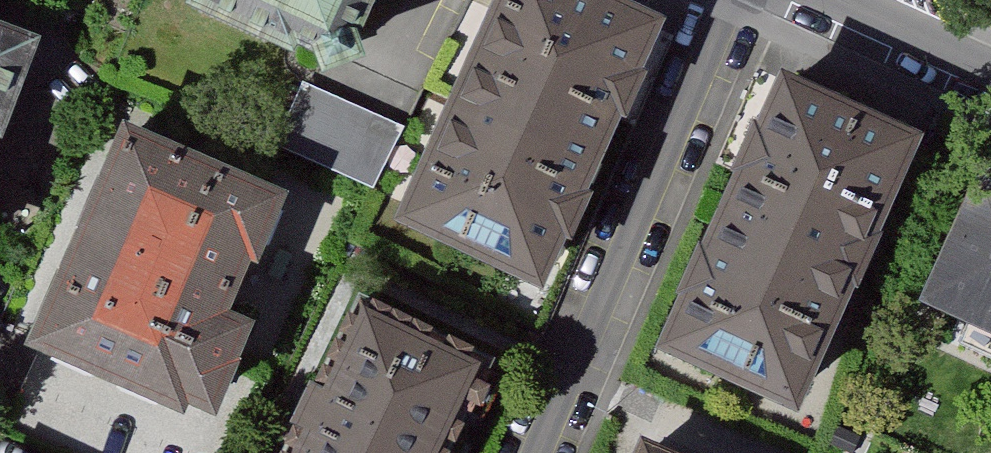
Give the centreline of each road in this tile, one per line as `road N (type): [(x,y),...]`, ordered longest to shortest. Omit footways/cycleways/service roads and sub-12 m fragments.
road 1 (residential): [(748,0),(553,452)]
road 2 (residential): [(822,0),(990,77)]

